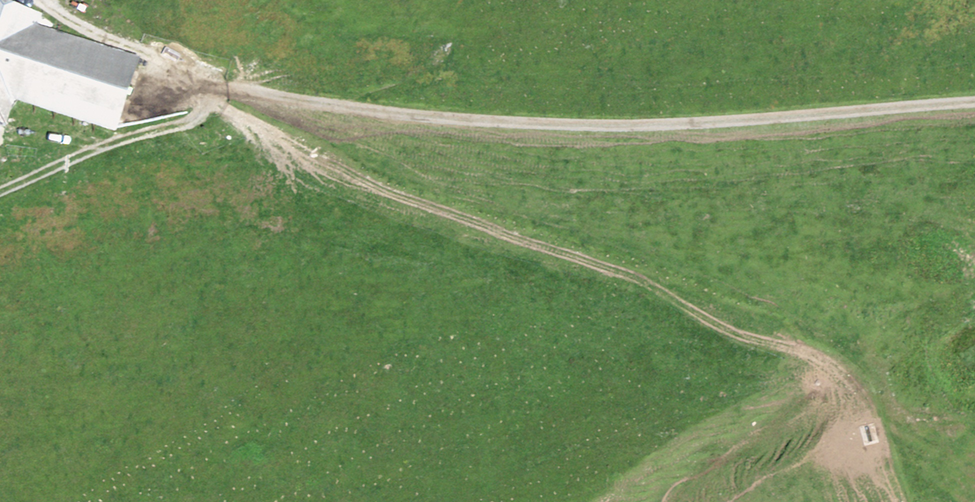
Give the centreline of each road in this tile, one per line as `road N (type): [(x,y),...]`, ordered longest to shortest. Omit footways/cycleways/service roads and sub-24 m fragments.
road 1 (track): [(974,102),(648,121),(238,101),(0,197)]
road 2 (track): [(85,0),(238,101),(415,198),(660,286),(738,333),(845,375),(866,399),(900,501)]

